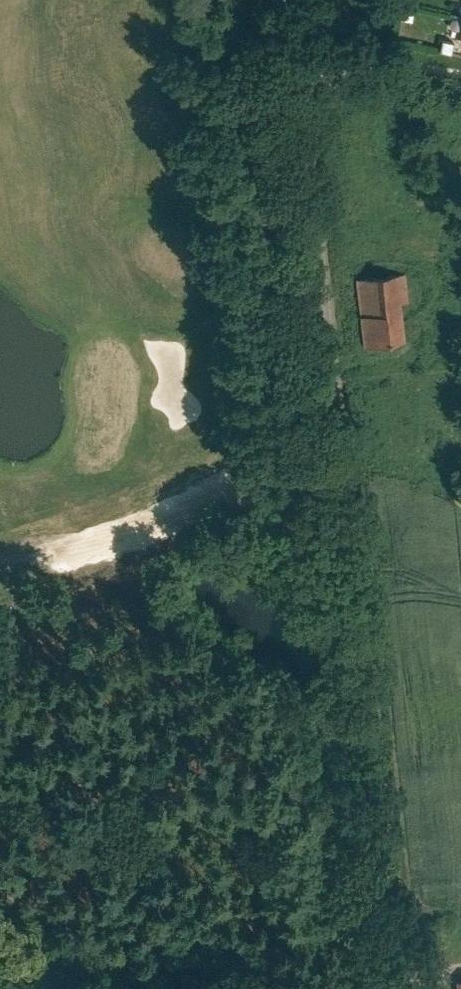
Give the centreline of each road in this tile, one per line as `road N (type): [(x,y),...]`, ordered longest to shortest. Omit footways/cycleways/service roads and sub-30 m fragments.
road 1 (track): [(289,0),(341,475),(415,988)]

